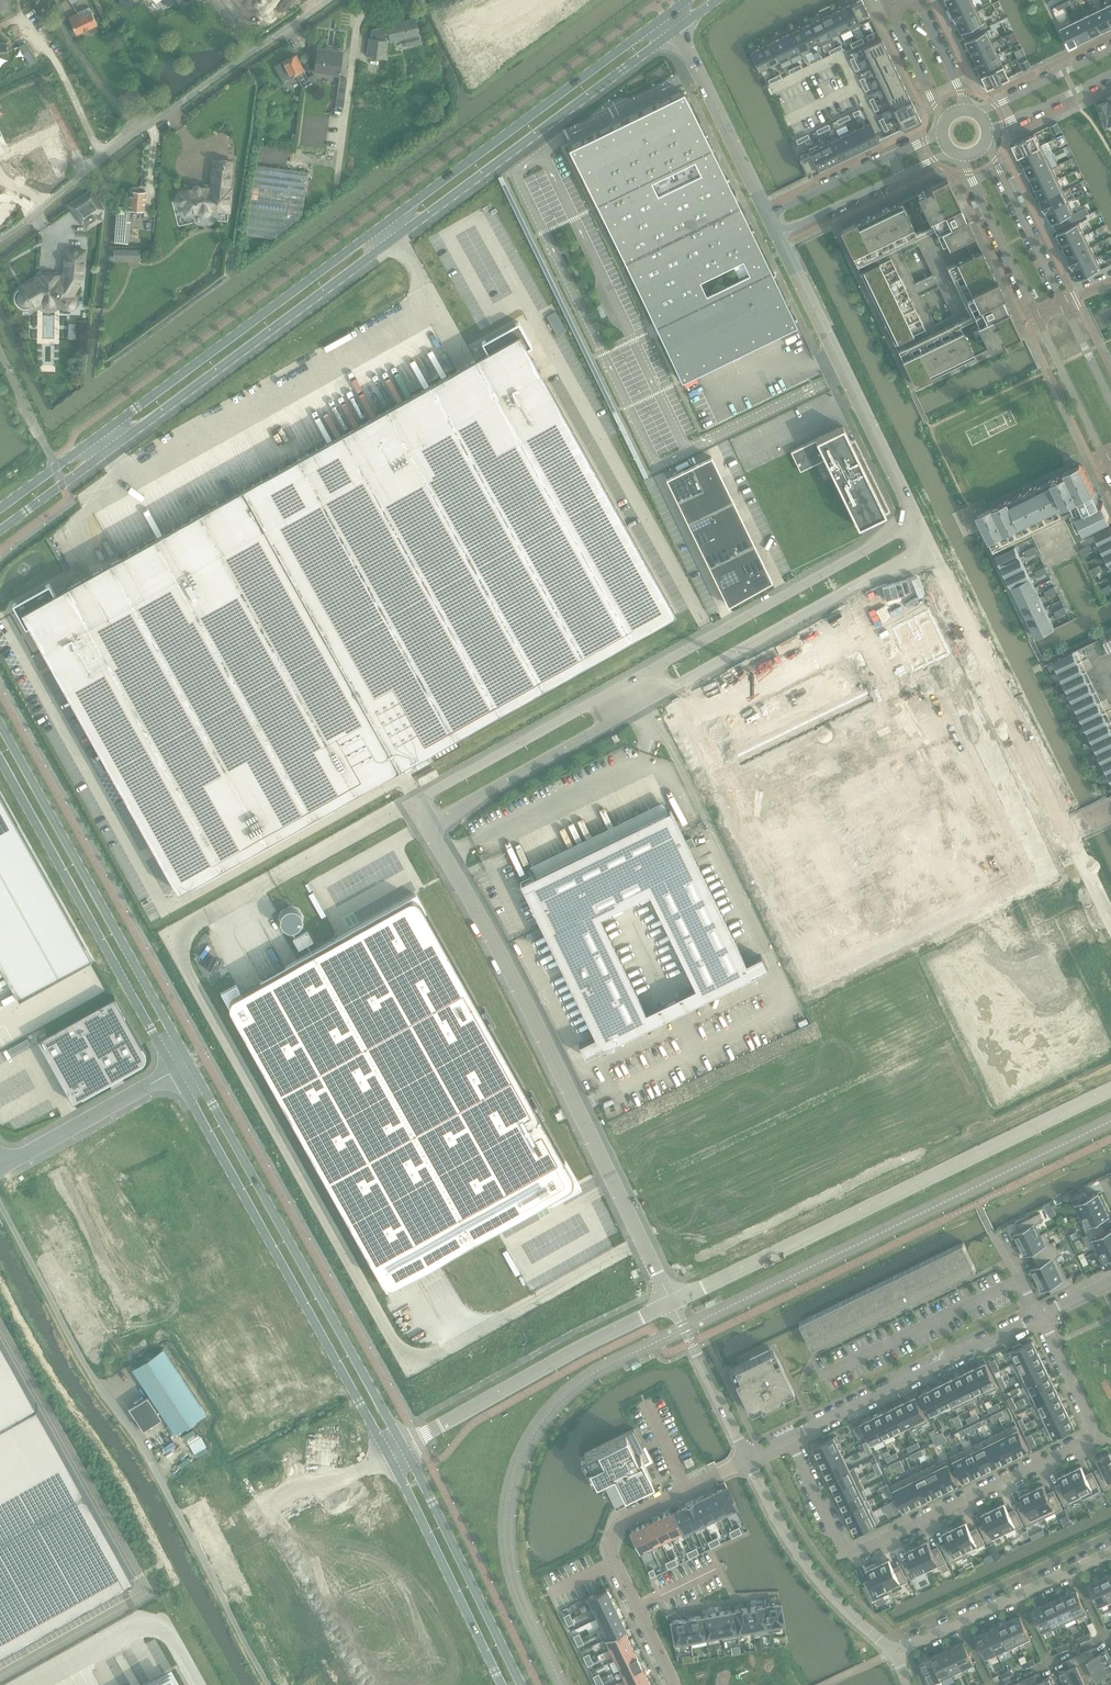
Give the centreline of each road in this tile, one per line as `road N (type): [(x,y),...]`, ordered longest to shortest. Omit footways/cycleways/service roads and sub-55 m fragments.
road 1 (tertiary): [(0,532),(676,30)]
road 2 (tertiary): [(668,15),(0,510)]
road 3 (unclassified): [(0,1203),(267,1684)]
road 4 (unclassified): [(670,1302),(429,822)]
road 5 (residential): [(790,1437),(842,1547),(859,1552),(1094,1434),(1042,1317)]
road 6 (unclassified): [(670,1302),(1110,1092)]
road 7 (unclassified): [(429,822),(849,594)]
road 8 (unclassified): [(834,567),(418,799)]
road 9 (tertiary): [(404,1443),(190,1065)]
road 10 (tertiary): [(174,1074),(386,1452)]
road 11 (tertiary): [(190,1065),(0,722)]
road 12 (tertiary): [(0,759),(174,1074)]
road 13 (unclassified): [(918,519),(780,232)]
road 14 (unclassified): [(1066,826),(933,549)]
road 15 (residential): [(790,1437),(1042,1317)]
road 16 (unclassified): [(103,159),(328,0)]
road 17 (tertiary): [(521,1684),(404,1443)]
road 18 (unclassified): [(440,1424),(670,1302)]
road 19 (tertiary): [(386,1452),(501,1684)]
road 20 (residential): [(896,1655),(828,1591),(791,1541),(749,1457)]
road 21 (residential): [(896,1655),(1110,1553)]
road 22 (residential): [(637,1607),(611,1555),(623,1521),(749,1457)]
road 23 (tertiary): [(769,216),(676,30)]
road 24 (unclassified): [(174,1074),(0,1168)]
road 25 (tertiary): [(942,133),(769,216)]
road 26 (residential): [(0,27),(22,15),(56,63),(103,159)]
road 27 (tertiary): [(780,232),(950,151)]
road 28 (residential): [(1066,306),(985,144)]
road 29 (residential): [(960,155),(1036,319)]
road 30 (residential): [(749,1457),(670,1302)]
road 31 (residential): [(1036,319),(1106,463)]
road 32 (tertiary): [(1110,50),(978,114)]
road 33 (tertiary): [(988,132),(1110,73)]
road 34 (unclassified): [(0,240),(103,159)]
road 35 (residential): [(888,9),(944,123)]
road 36 (residential): [(969,110),(918,0)]

